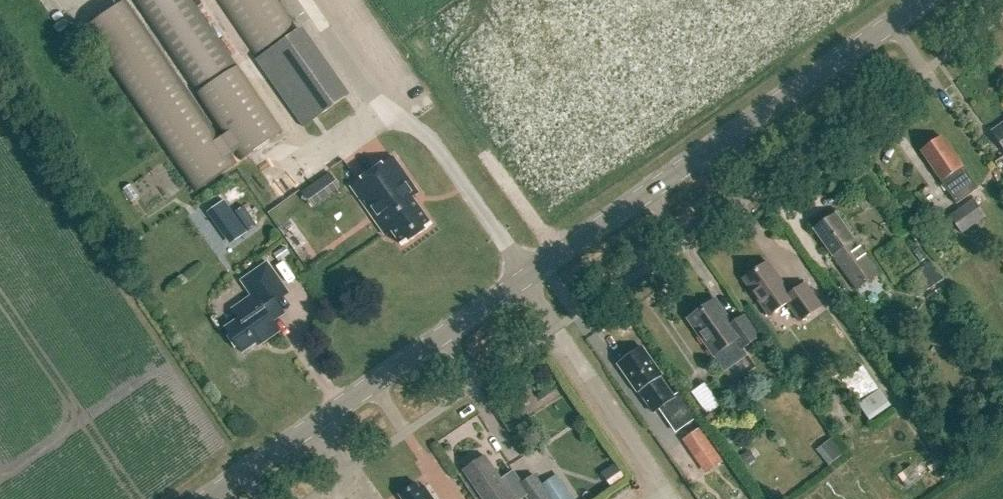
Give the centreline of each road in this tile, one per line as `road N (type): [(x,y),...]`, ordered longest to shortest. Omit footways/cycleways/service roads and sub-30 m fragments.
road 1 (tertiary): [(206,498),(926,0)]

